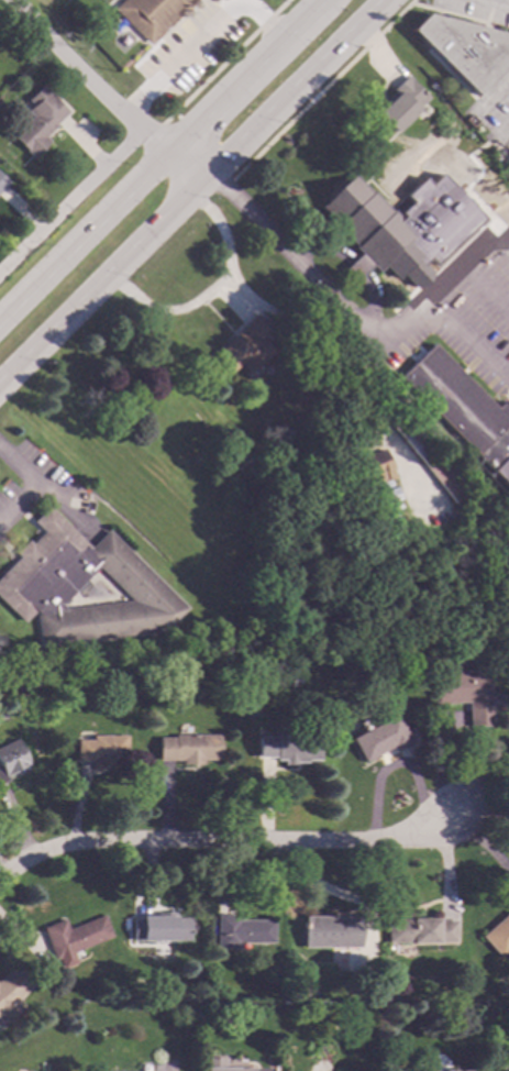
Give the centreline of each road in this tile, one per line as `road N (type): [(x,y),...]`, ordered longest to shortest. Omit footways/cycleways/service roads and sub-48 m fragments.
road 1 (primary): [(0,385),(384,0)]
road 2 (primary): [(326,0),(0,321)]
road 3 (residential): [(449,819),(399,840),(126,835),(44,848)]
road 4 (residential): [(13,0),(198,187)]
road 5 (residential): [(141,132),(0,272)]

